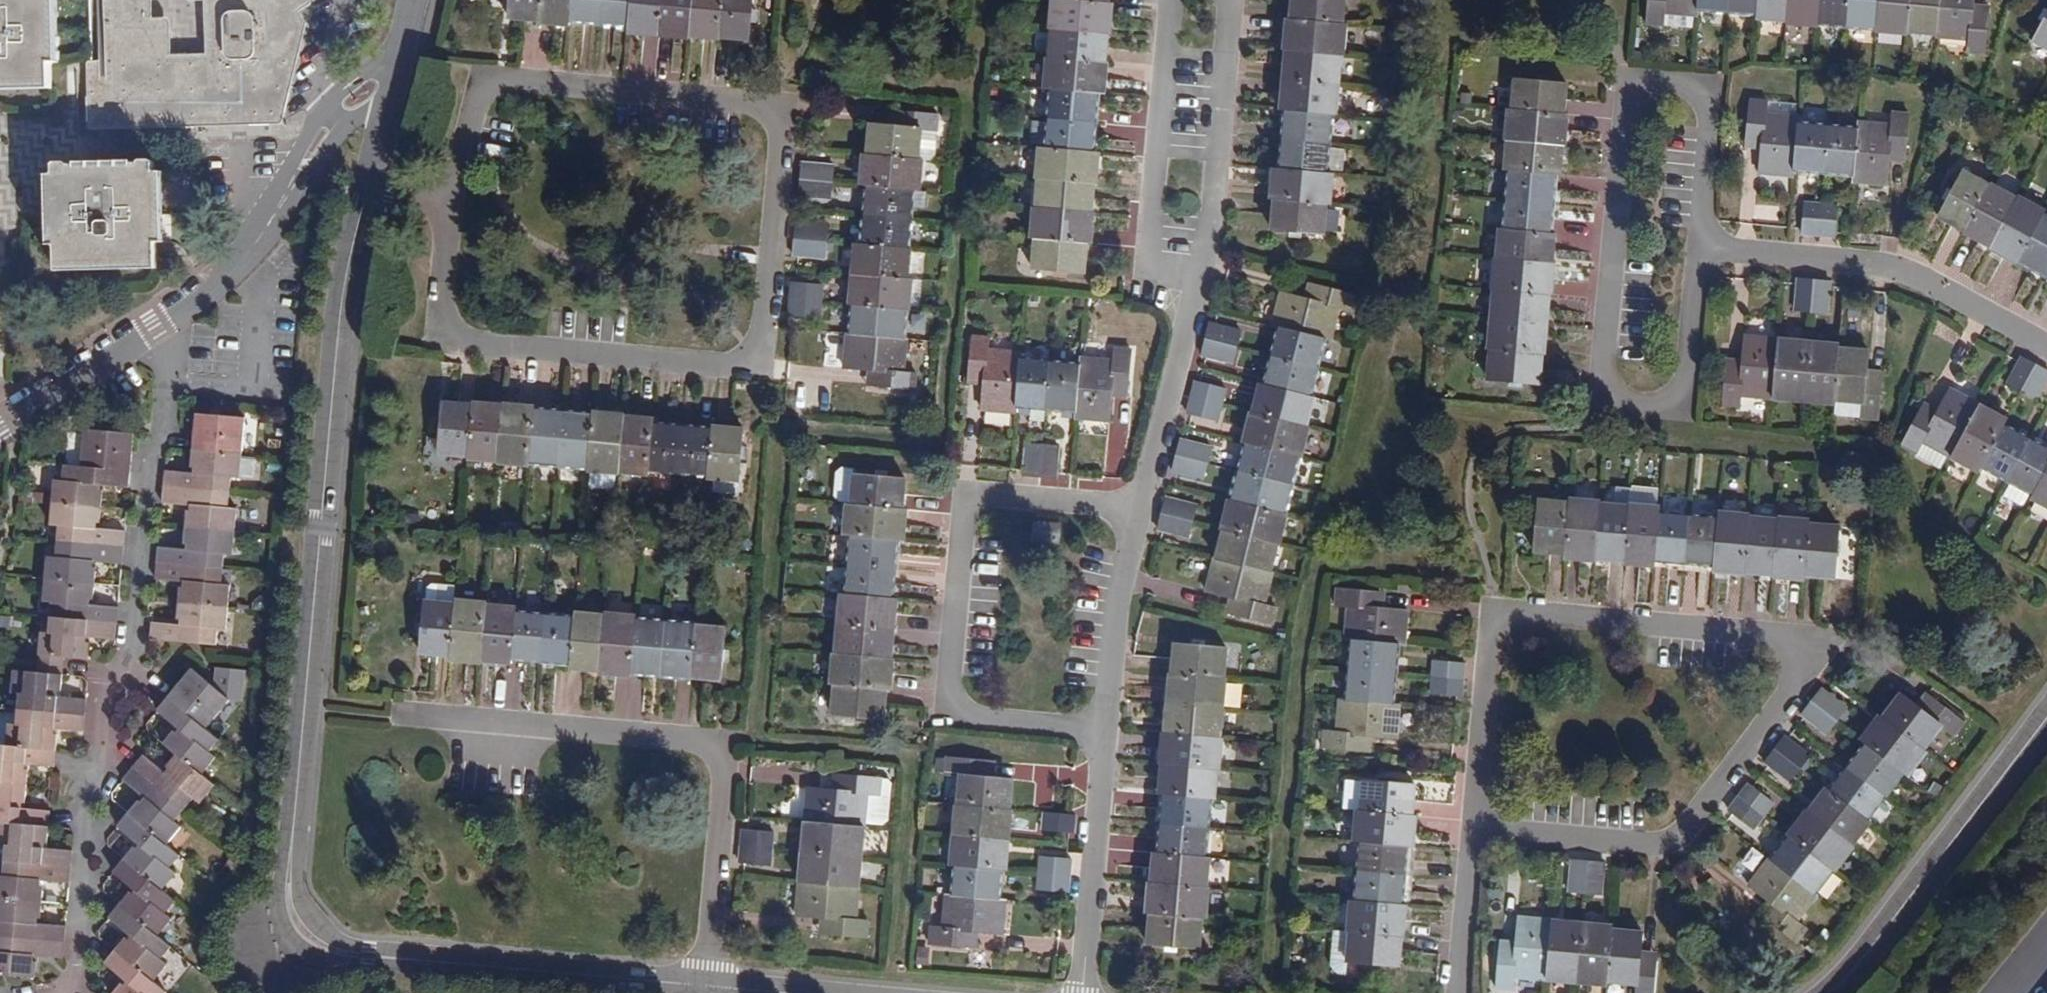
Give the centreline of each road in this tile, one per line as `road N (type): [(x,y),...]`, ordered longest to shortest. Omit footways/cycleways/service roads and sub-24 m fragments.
road 1 (residential): [(453,192),(443,334),(771,367),(788,104),(470,65),(455,176)]
road 2 (residential): [(1481,827),(1677,834),(1823,640),(1499,596)]
road 3 (residential): [(1698,237),(1719,88),(1632,80),(1593,396),(1673,406)]
road 4 (residential): [(366,177),(337,300),(292,807)]
road 5 (residential): [(708,986),(725,740),(424,717)]
road 6 (residential): [(1133,497),(976,487),(950,718),(1107,727)]
road 7 (residential): [(299,187),(201,296),(0,422)]
road 8 (residential): [(2046,341),(1963,294),(1698,237)]
road 9 (residential): [(1832,992),(2046,724)]
road 10 (residential): [(368,958),(708,986)]
road 11 (residential): [(1190,295),(1150,278),(1180,0)]
road 12 (residential): [(1231,0),(1190,295)]
road 13 (residential): [(1107,727),(1085,992)]
road 14 (residential): [(1499,596),(1481,827)]
road 15 (residential): [(1133,497),(1107,727)]
road 16 (residential): [(292,807),(269,889),(281,942),(316,959),(368,958)]
road 17 (residential): [(1190,295),(1133,497)]
road 18 (residential): [(368,958),(325,938),(300,915),(292,807)]
road 19 (residential): [(1673,406),(1698,237)]
road 20 (residential): [(1481,827),(1465,992)]
road 21 (residential): [(389,68),(361,80),(319,123),(299,187)]

